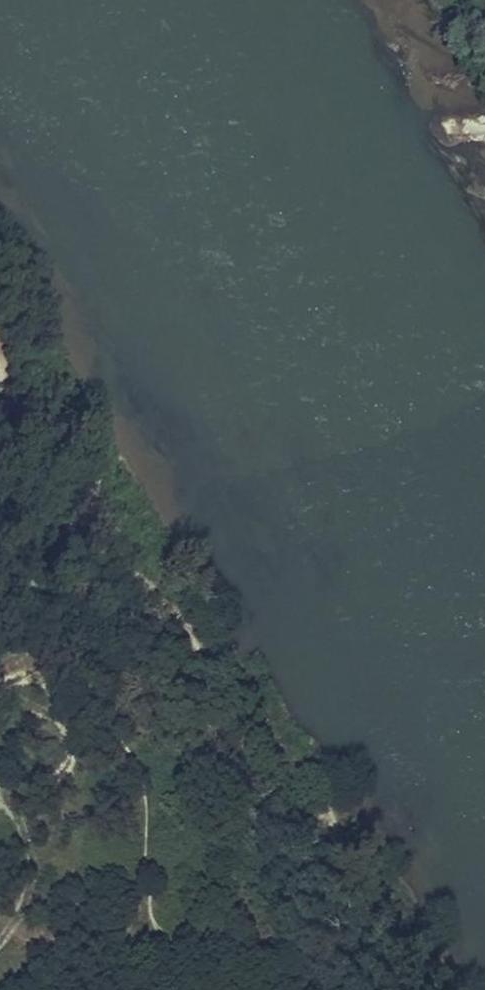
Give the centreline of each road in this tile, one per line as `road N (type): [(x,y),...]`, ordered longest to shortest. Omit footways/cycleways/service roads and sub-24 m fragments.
road 1 (track): [(0,694),(60,711),(74,763),(0,800)]
road 2 (track): [(0,944),(30,888),(0,781)]

